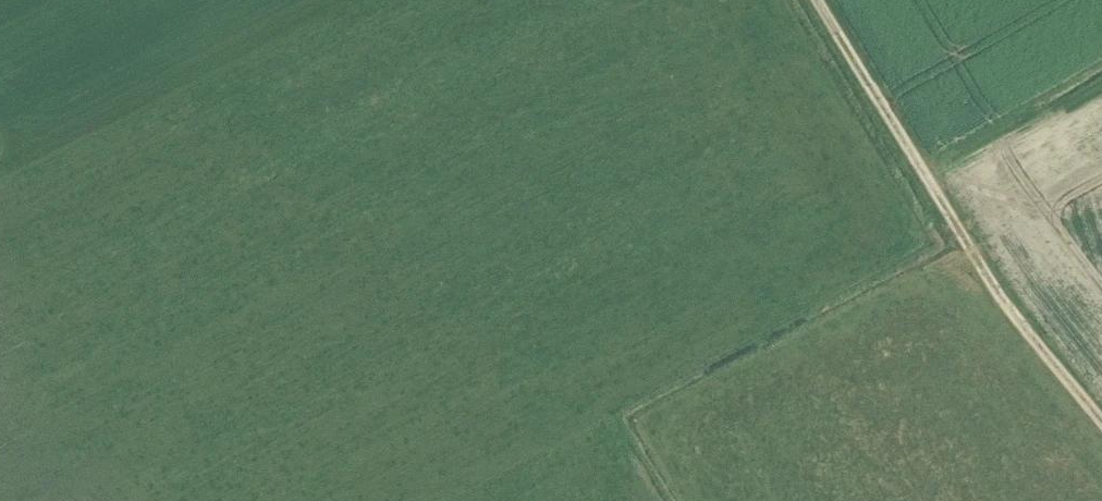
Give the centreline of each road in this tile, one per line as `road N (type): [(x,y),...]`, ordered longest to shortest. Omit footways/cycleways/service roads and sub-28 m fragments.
road 1 (track): [(1101,418),(978,265),(819,0)]

